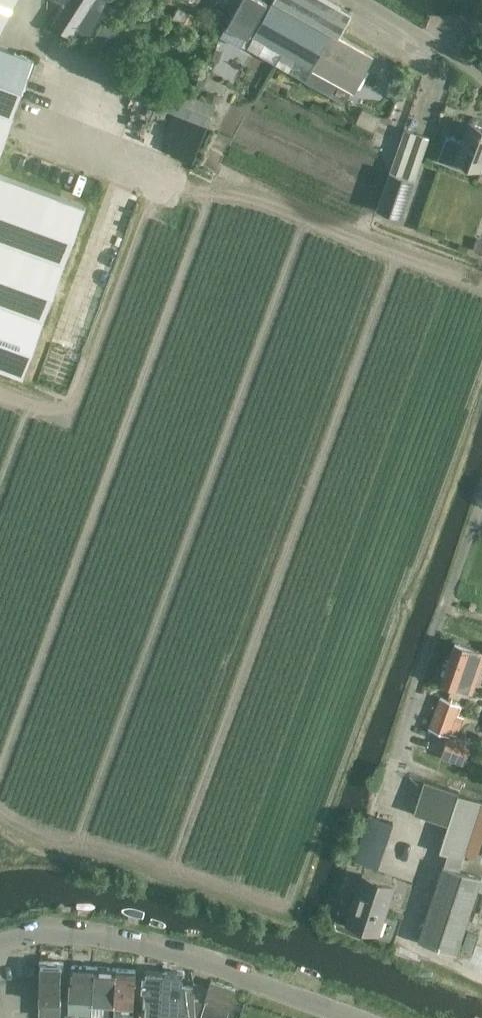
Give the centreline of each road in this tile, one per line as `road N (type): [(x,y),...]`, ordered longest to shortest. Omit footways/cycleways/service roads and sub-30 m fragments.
road 1 (unclassified): [(357,1017),(202,962),(34,943),(0,951)]
road 2 (unclassified): [(403,850),(393,793),(405,723),(481,498)]
road 3 (unclassified): [(481,79),(361,0)]

